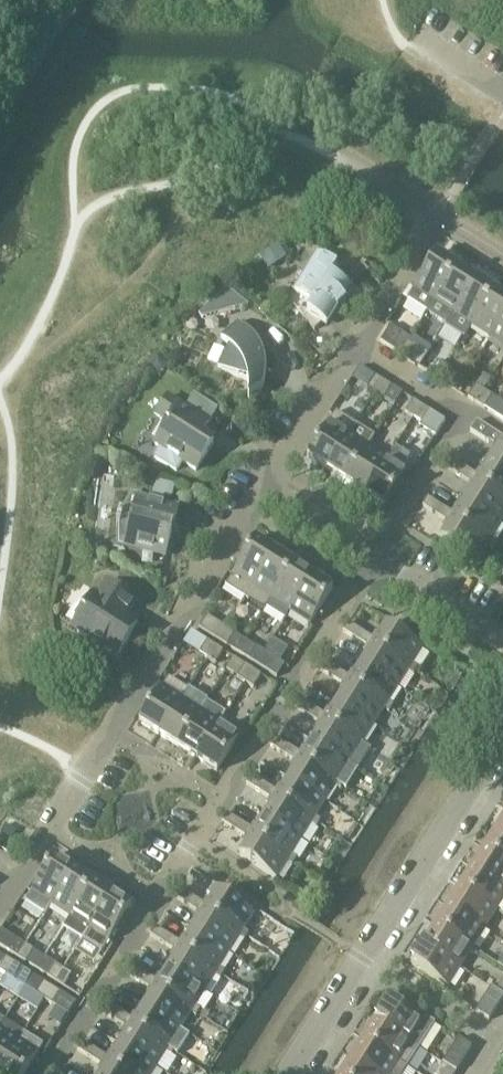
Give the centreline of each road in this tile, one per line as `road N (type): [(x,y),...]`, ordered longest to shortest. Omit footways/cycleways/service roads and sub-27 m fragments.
road 1 (residential): [(53,1073),(378,558)]
road 2 (residential): [(0,904),(270,488)]
road 3 (residential): [(296,1073),(502,744)]
road 4 (residential): [(363,343),(439,216),(349,164)]
road 5 (residential): [(270,488),(363,343)]
road 6 (residential): [(378,558),(469,412)]
road 7 (residential): [(378,558),(270,488)]
road 8 (residential): [(469,412),(363,343)]
road 9 (residential): [(502,639),(400,574)]

